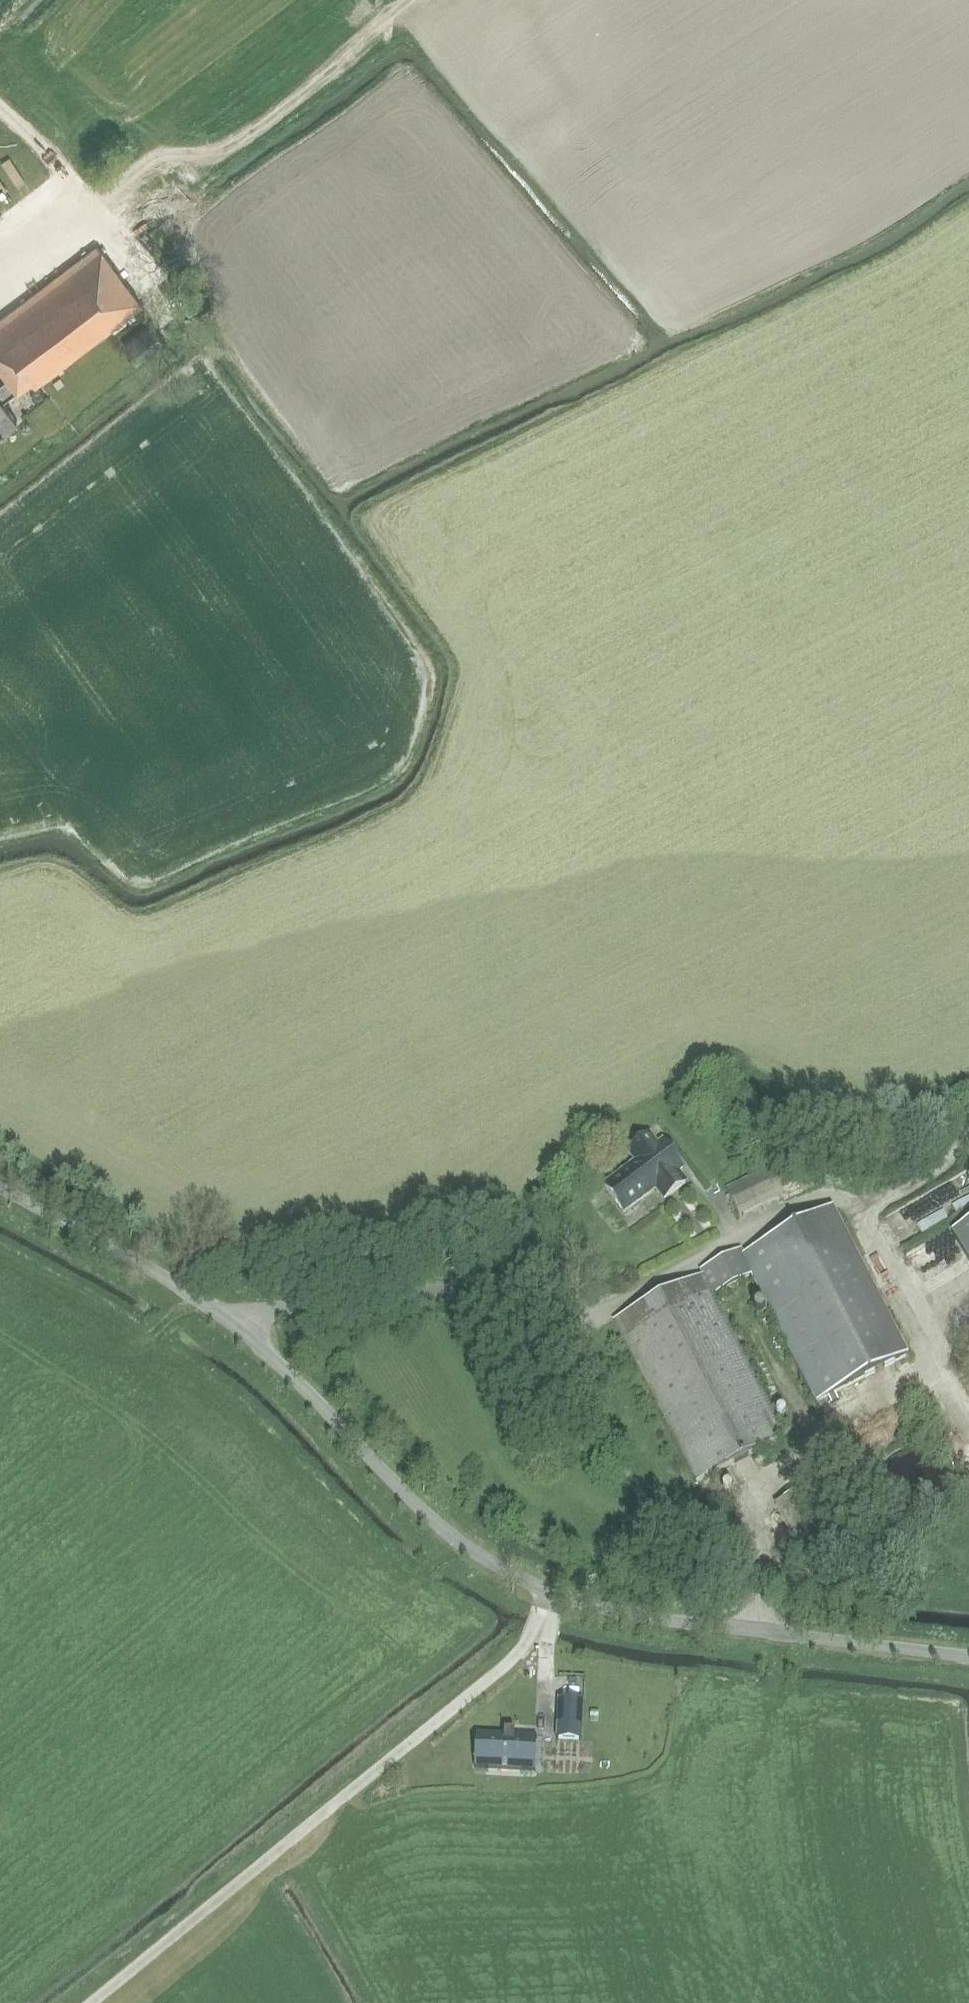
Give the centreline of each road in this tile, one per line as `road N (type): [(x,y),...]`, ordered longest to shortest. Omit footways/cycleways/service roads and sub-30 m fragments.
road 1 (unclassified): [(0,1188),(236,1326),(446,1530),(536,1585),(623,1612),(968,1655)]
road 2 (track): [(544,1620),(506,1662),(88,2002)]
road 3 (track): [(968,1422),(861,1202)]
road 4 (track): [(0,109),(96,215)]
road 5 (track): [(861,1202),(950,1161),(968,1135)]

